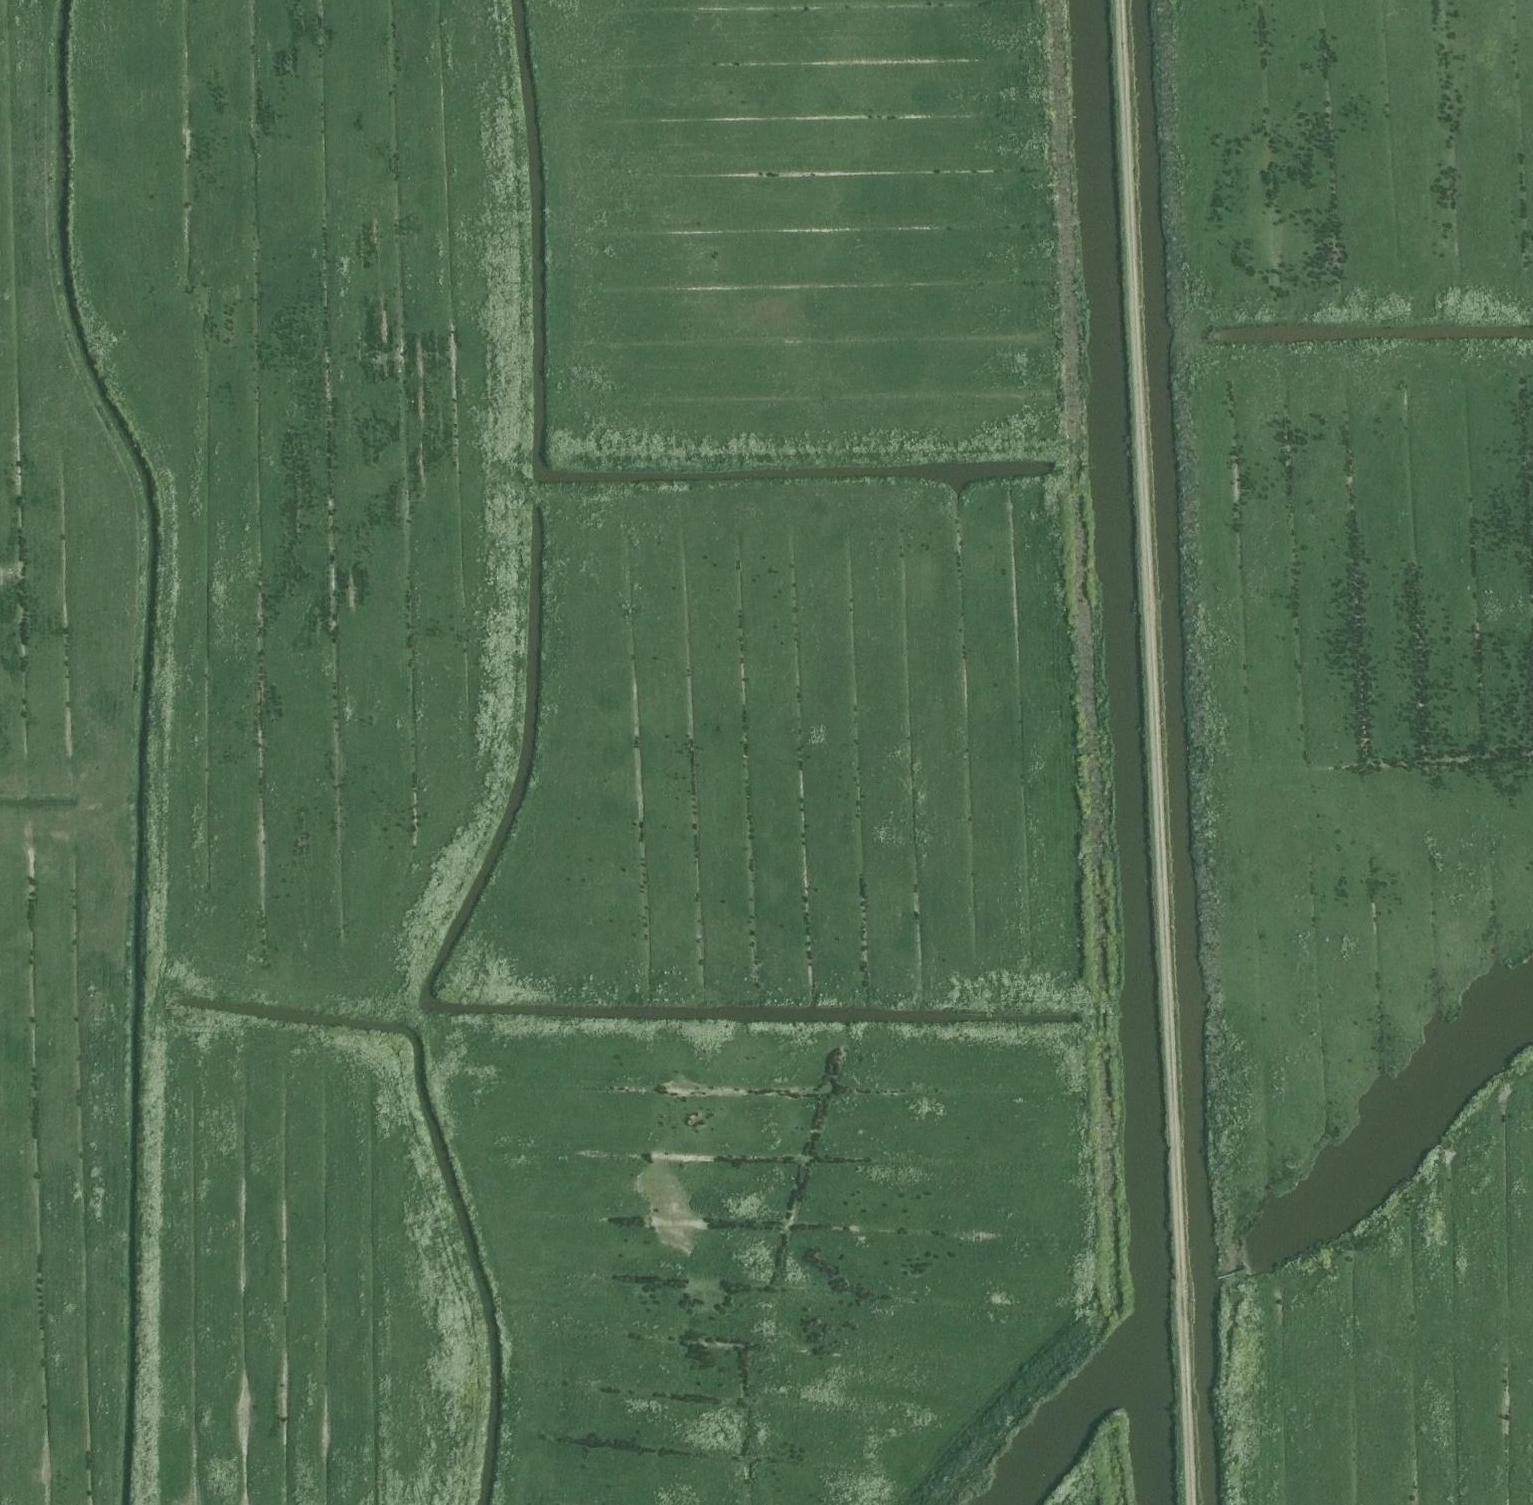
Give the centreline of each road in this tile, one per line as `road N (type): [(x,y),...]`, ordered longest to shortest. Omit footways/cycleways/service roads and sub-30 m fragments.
road 1 (track): [(1192,1504),(1121,0)]

